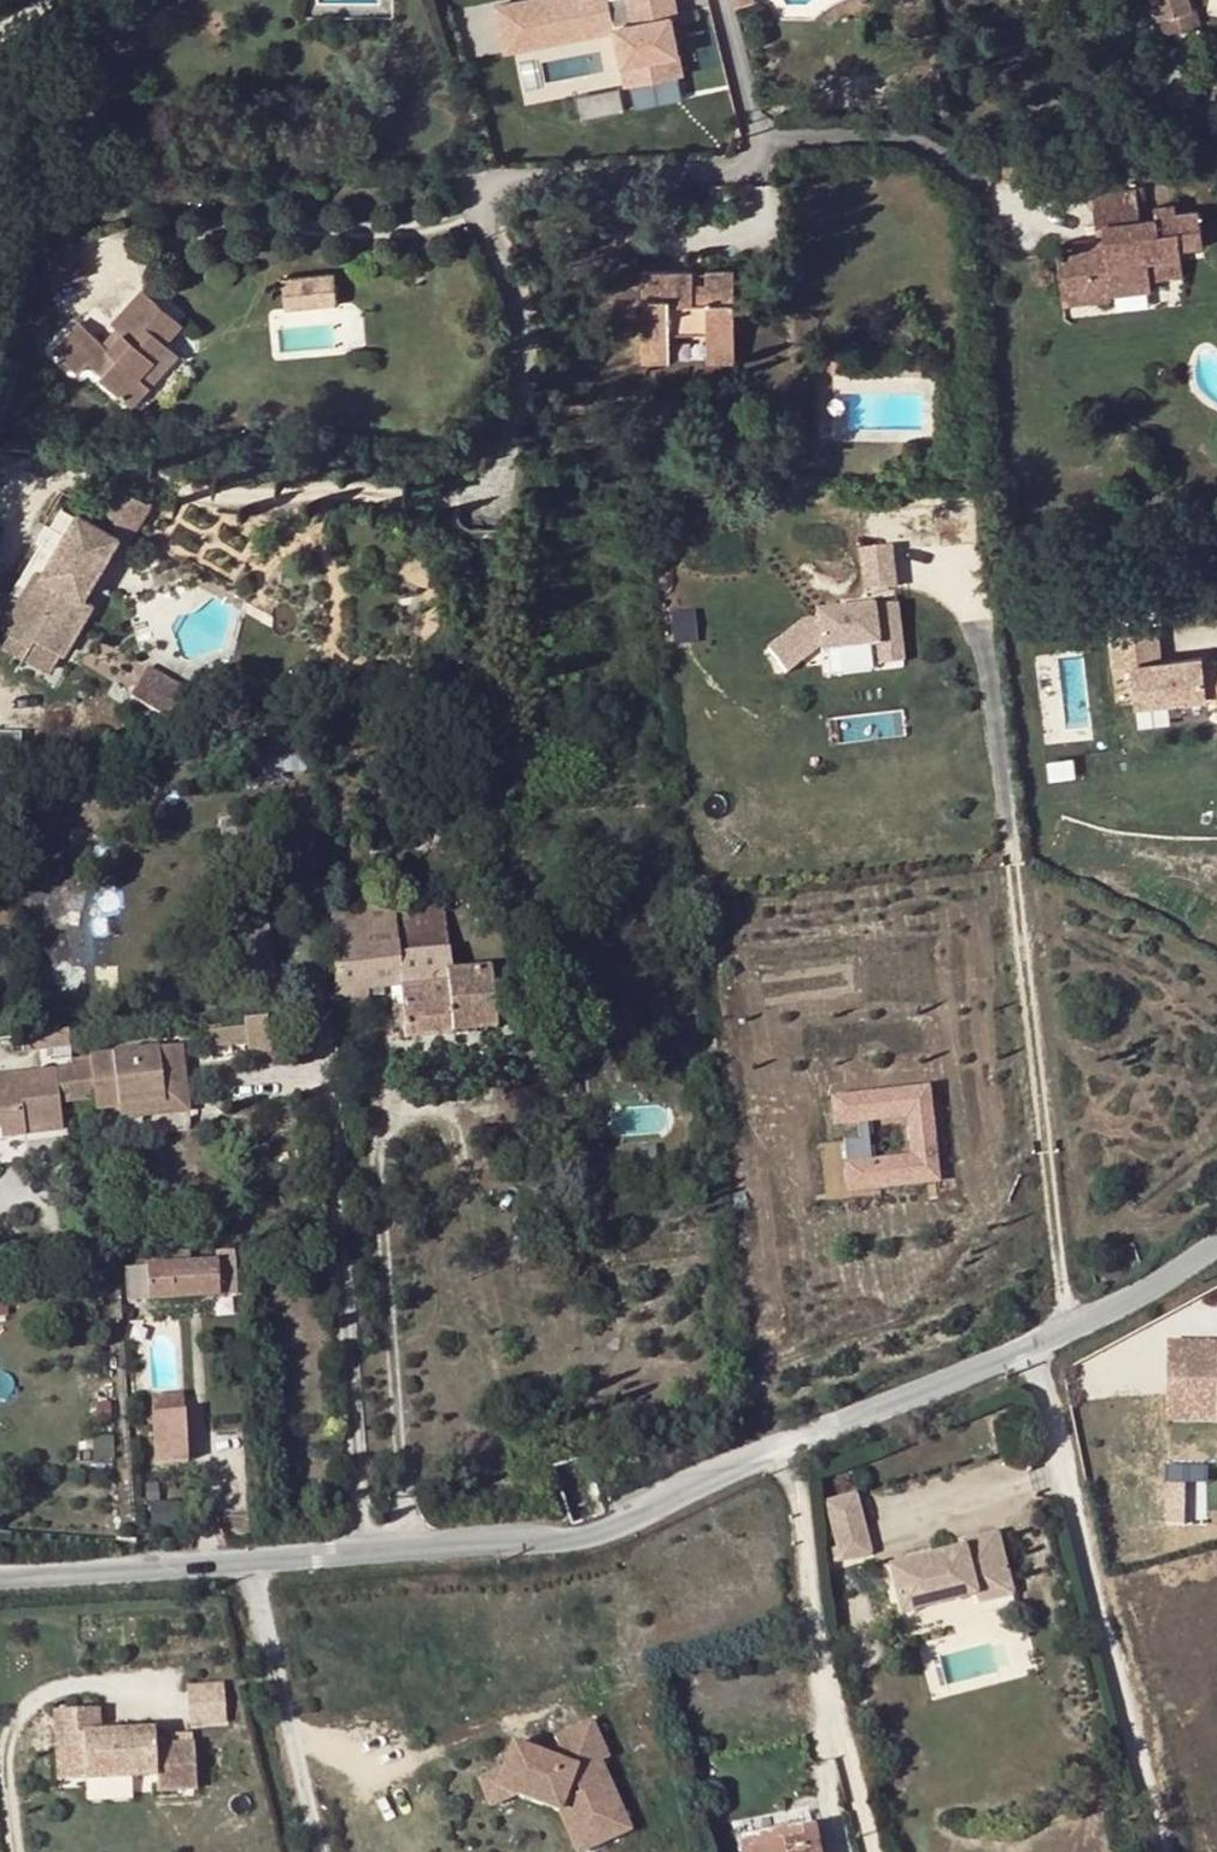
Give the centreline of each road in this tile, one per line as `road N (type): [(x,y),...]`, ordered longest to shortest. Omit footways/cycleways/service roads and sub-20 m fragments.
road 1 (unclassified): [(1216,1244),(1109,1310),(630,1516),(586,1530),(453,1545),(247,1559)]
road 2 (residential): [(247,1559),(317,1851)]
road 3 (unclassified): [(247,1559),(0,1576)]

